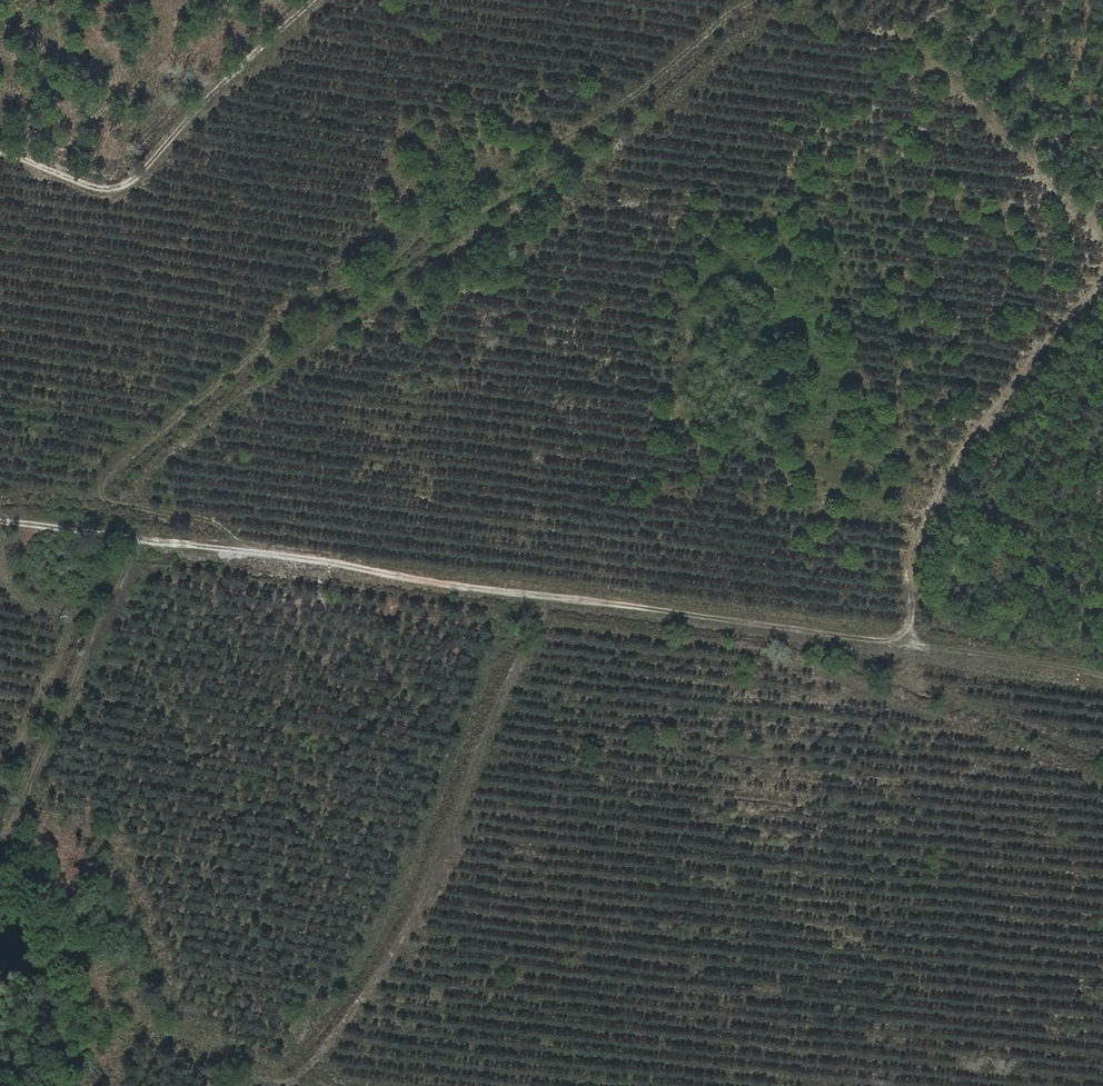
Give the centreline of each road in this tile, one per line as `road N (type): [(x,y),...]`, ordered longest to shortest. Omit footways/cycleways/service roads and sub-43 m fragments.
road 1 (track): [(1102,671),(0,521)]

